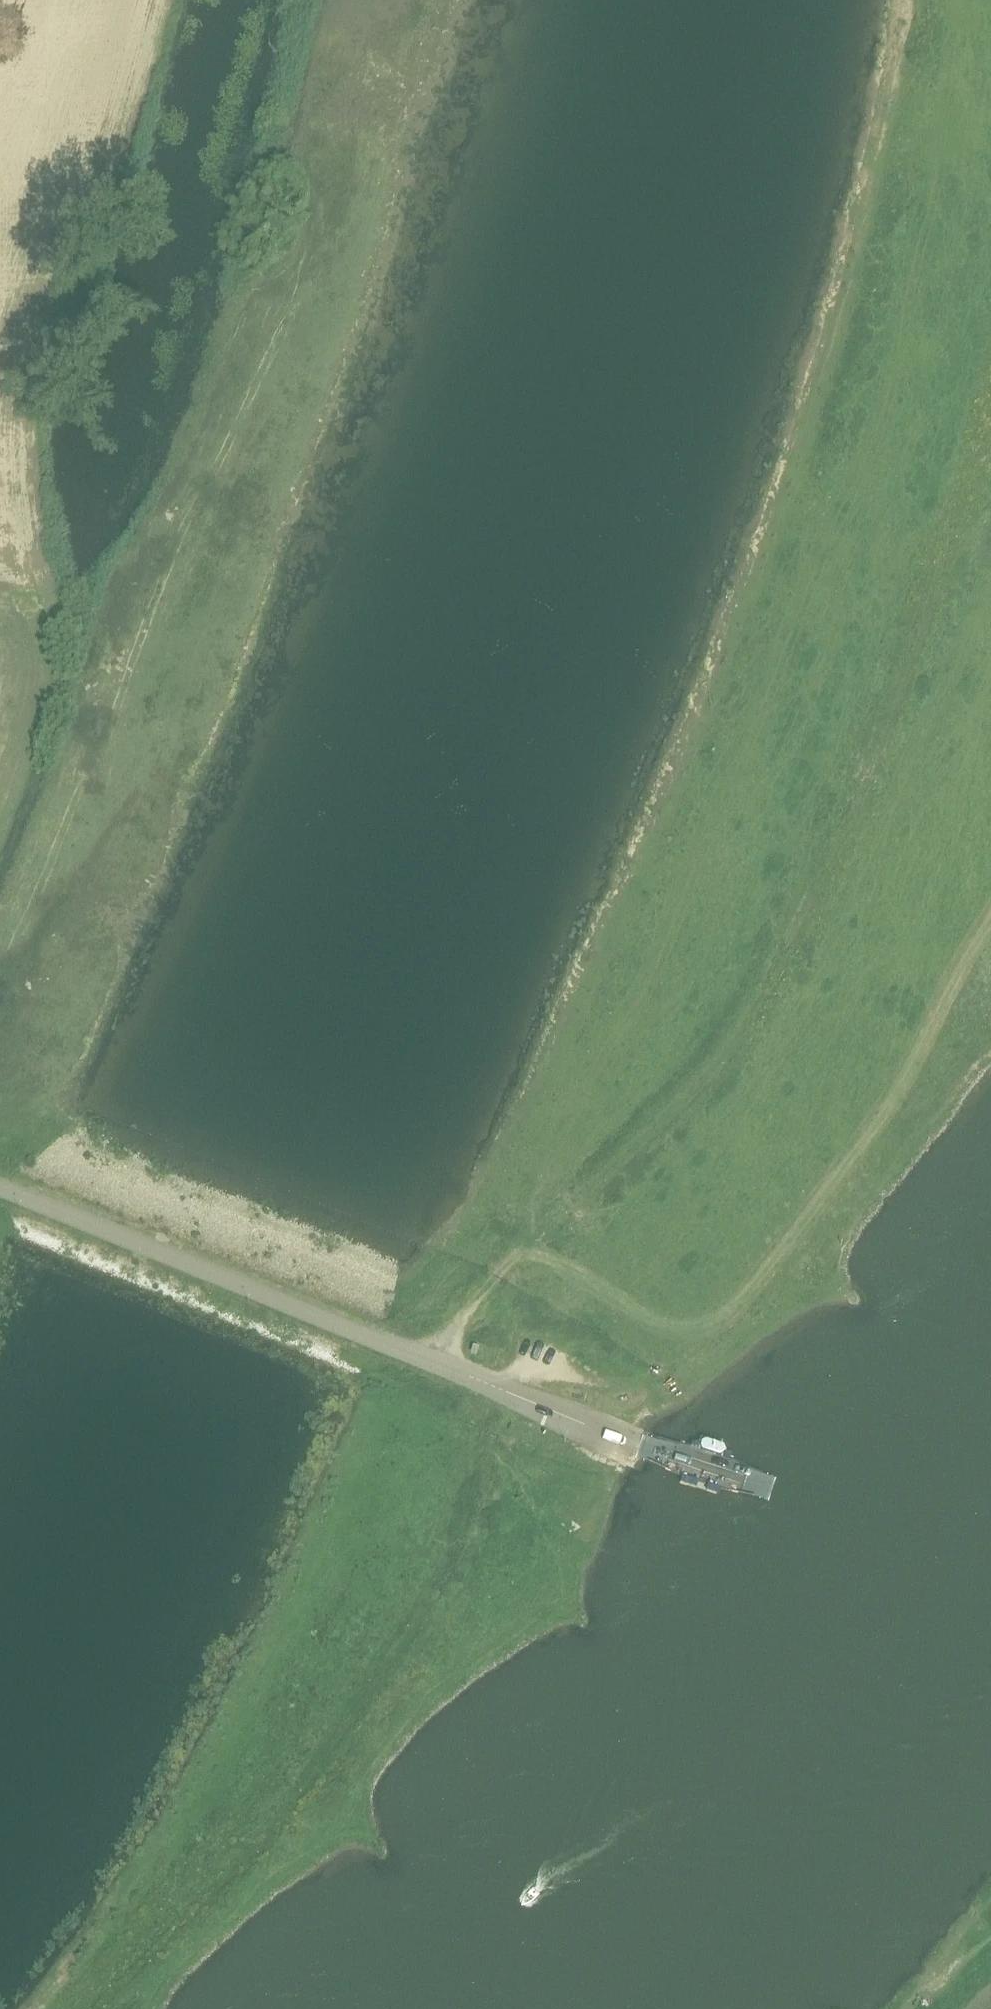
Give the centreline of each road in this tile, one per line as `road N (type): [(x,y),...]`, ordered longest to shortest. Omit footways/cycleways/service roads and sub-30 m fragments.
road 1 (track): [(990,398),(859,788),(748,1018),(412,1355)]
road 2 (tertiary): [(649,1457),(0,1187)]

